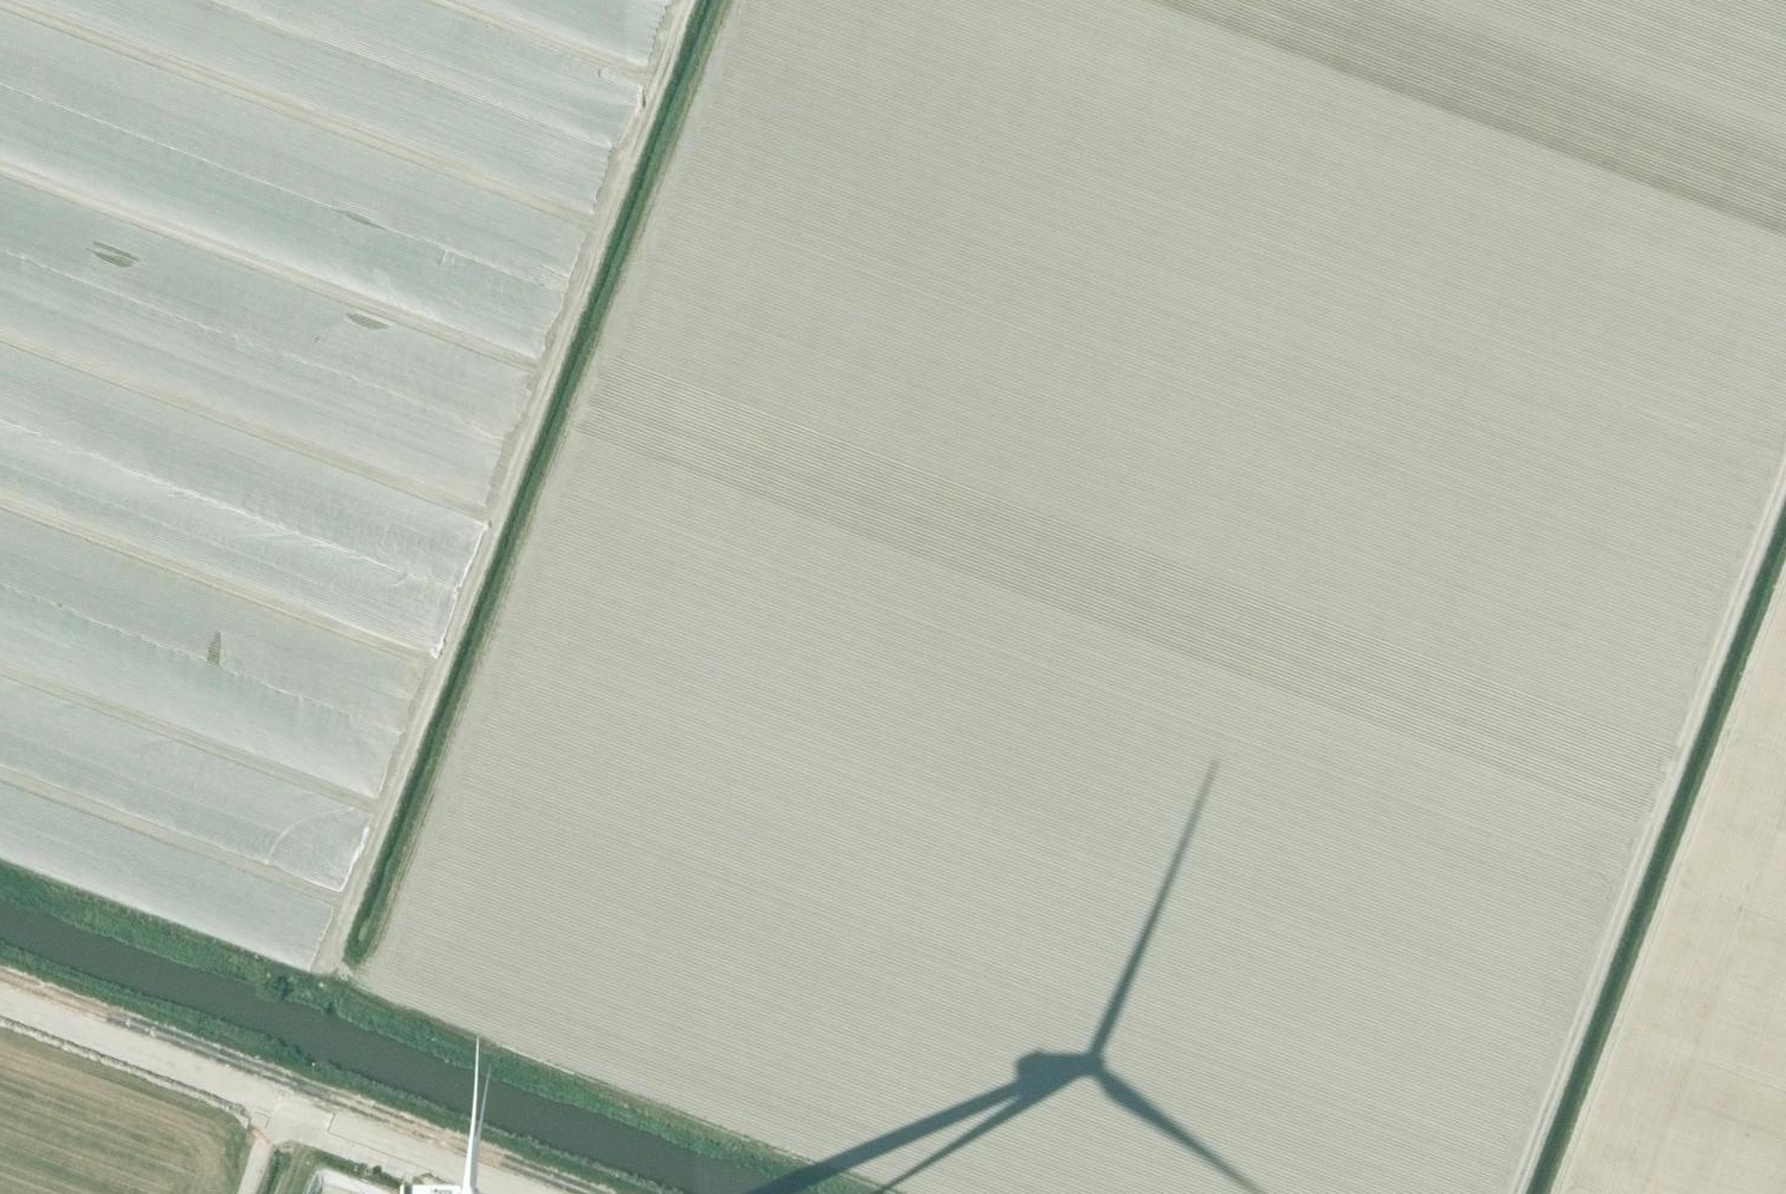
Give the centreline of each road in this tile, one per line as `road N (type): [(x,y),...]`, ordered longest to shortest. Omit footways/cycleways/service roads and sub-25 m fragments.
road 1 (track): [(0,1005),(277,1108)]
road 2 (track): [(277,1108),(510,1193)]

